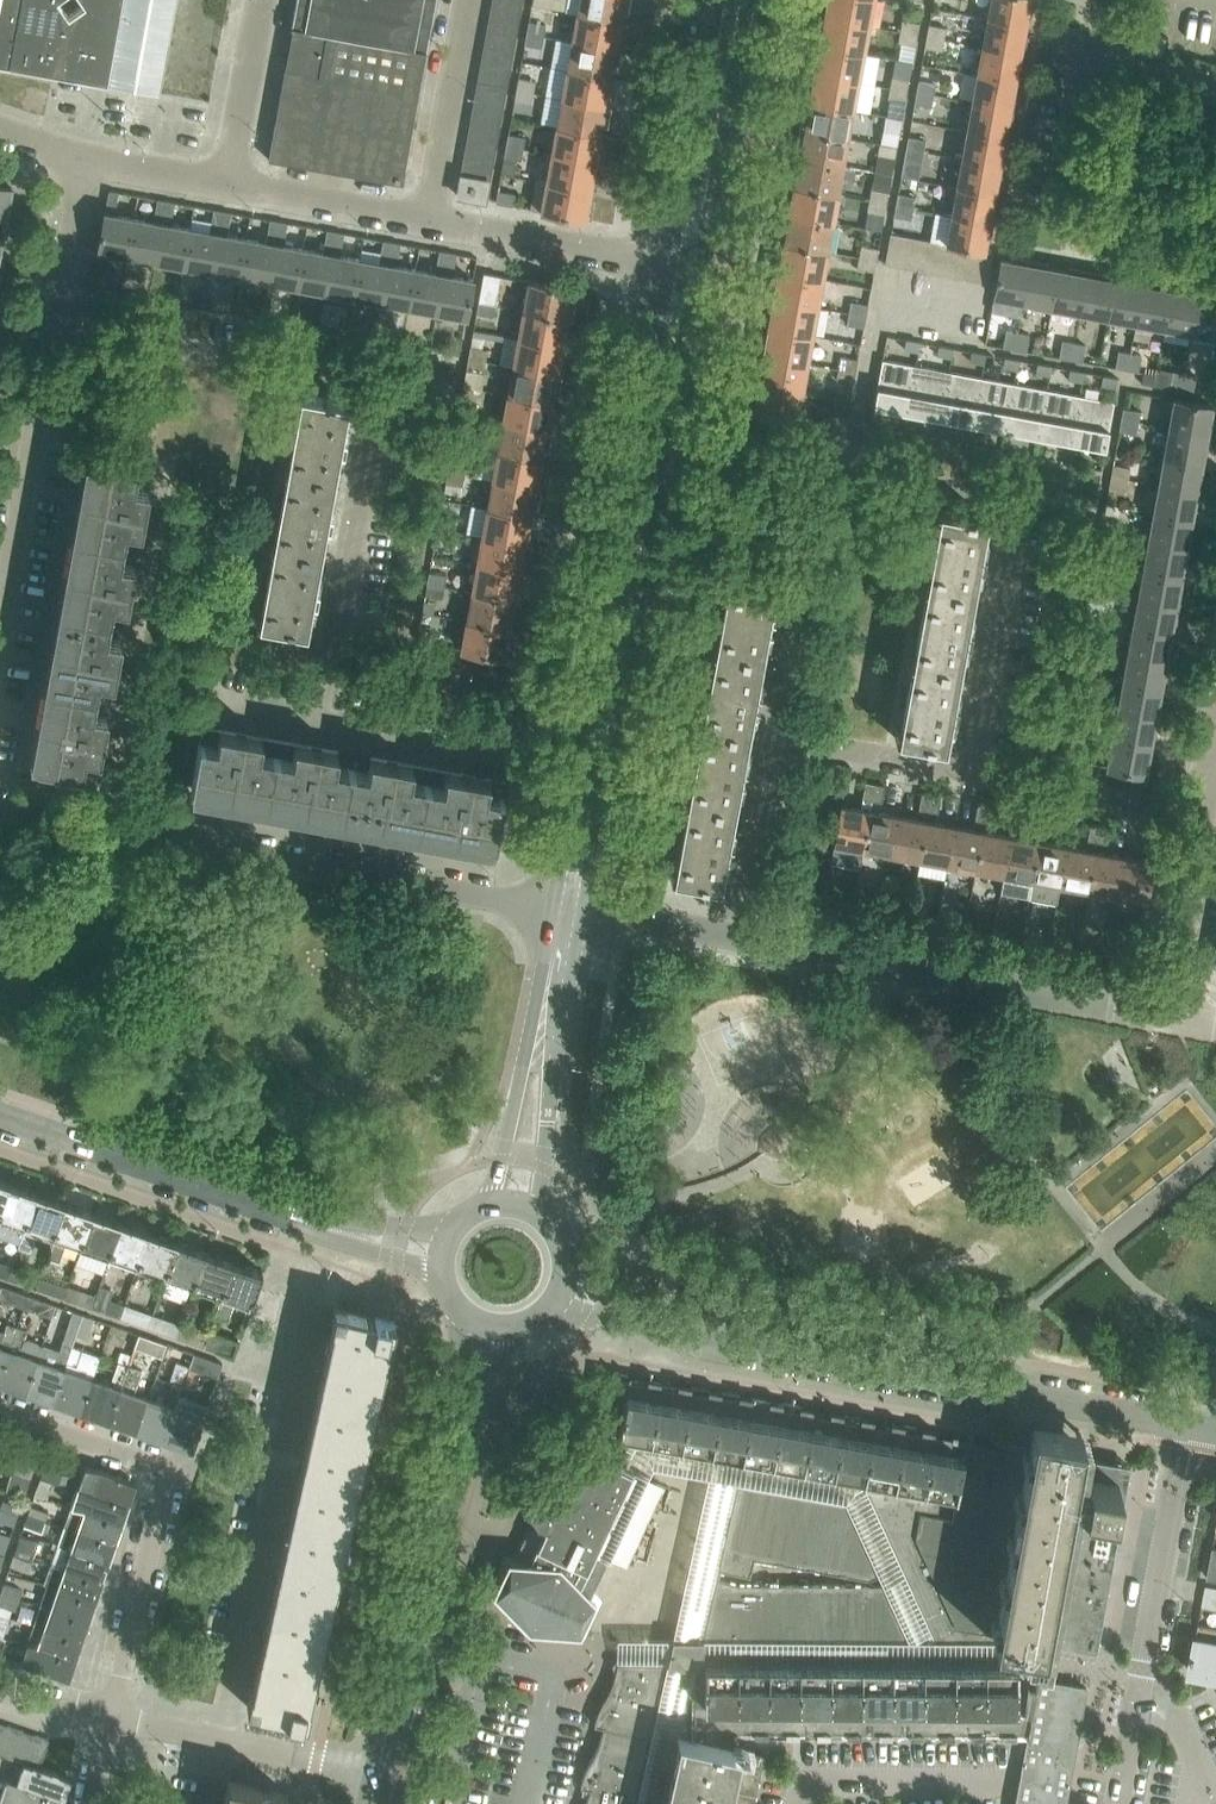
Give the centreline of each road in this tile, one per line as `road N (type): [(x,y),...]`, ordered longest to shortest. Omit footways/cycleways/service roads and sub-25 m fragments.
road 1 (residential): [(968,774),(1019,496),(671,437)]
road 2 (residential): [(331,652),(374,418),(371,392),(348,373),(55,325)]
road 3 (residential): [(549,914),(0,809)]
road 4 (residential): [(1190,1424),(698,1328)]
road 5 (residential): [(218,1740),(314,1302)]
road 6 (residential): [(1169,1017),(734,944)]
road 7 (residential): [(107,1719),(159,1482),(144,1466),(0,1414)]
road 8 (residential): [(1116,1803),(1190,1424)]
road 9 (unclassified): [(1215,260),(1090,239),(1073,228),(1067,210),(1094,60)]
road 10 (residential): [(289,1215),(0,1115)]
road 11 (residential): [(549,914),(527,1055),(480,1205)]
road 12 (residential): [(546,1213),(545,1168),(581,920)]
road 13 (residential): [(436,1494),(377,1773)]
road 14 (residential): [(620,707),(671,437)]
road 15 (residential): [(636,431),(587,701)]
road 16 (unclassified): [(4,593),(55,325)]
road 17 (residential): [(703,268),(750,0)]
road 18 (residential): [(714,0),(667,262)]
road 19 (residential): [(587,701),(331,652)]
road 20 (unclassified): [(667,262),(427,220)]
road 21 (residential): [(1204,814),(968,774)]
road 22 (unclassified): [(427,220),(466,0)]
road 23 (residential): [(581,920),(620,707)]
road 24 (residential): [(587,701),(549,914)]
road 25 (residential): [(522,753),(318,715)]
road 26 (residential): [(734,944),(771,740)]
road 27 (residential): [(1169,1017),(1204,814)]
road 28 (unclassified): [(427,220),(229,183)]
road 29 (residential): [(968,774),(771,740)]
road 30 (residential): [(457,1309),(436,1494)]
road 31 (unclassified): [(229,183),(260,0)]
road 32 (residential): [(436,1494),(499,1352),(518,1329)]
road 33 (residential): [(671,437),(703,268)]
road 34 (residential): [(667,262),(636,431)]
road 35 (unclassified): [(55,325),(85,157)]
road 36 (residential): [(377,1773),(218,1740)]
road 37 (residential): [(289,1215),(328,1235),(440,1270)]
road 38 (residential): [(448,1234),(289,1215)]
road 39 (residential): [(734,944),(581,920)]
road 40 (residential): [(771,740),(798,591)]
road 41 (residential): [(549,1315),(698,1328)]
road 42 (residential): [(229,183),(85,157)]
road 43 (residential): [(698,1328),(571,1263)]
road 44 (unclassified): [(1094,60),(1215,82)]

